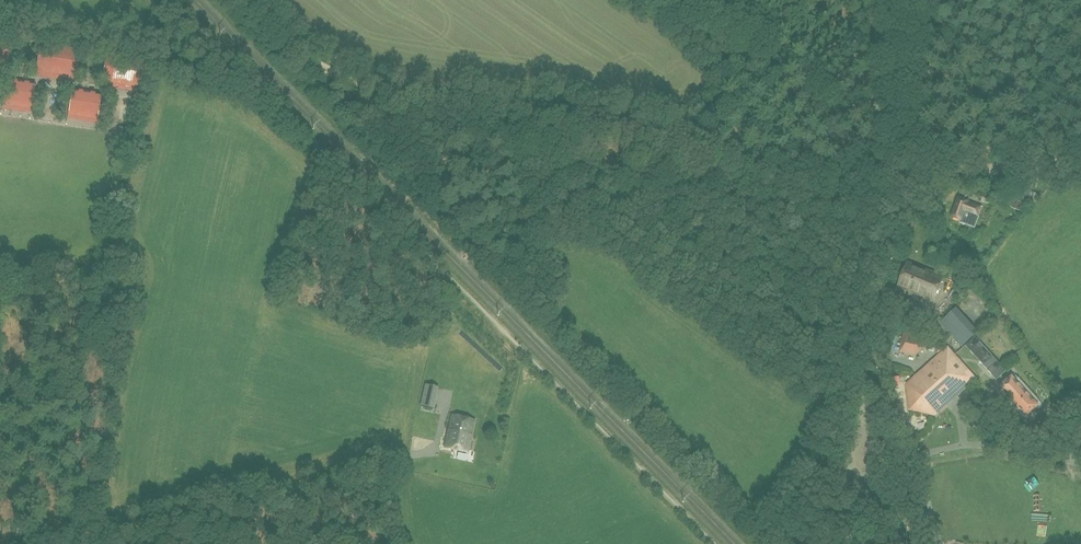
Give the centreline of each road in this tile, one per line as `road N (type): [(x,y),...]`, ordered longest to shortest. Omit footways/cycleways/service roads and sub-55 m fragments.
road 1 (track): [(250,0),(331,75),(894,173)]
road 2 (unclassified): [(917,543),(872,465),(863,387),(893,240),(894,173)]
road 3 (track): [(903,0),(894,173)]
road 4 (track): [(981,168),(1080,32)]

